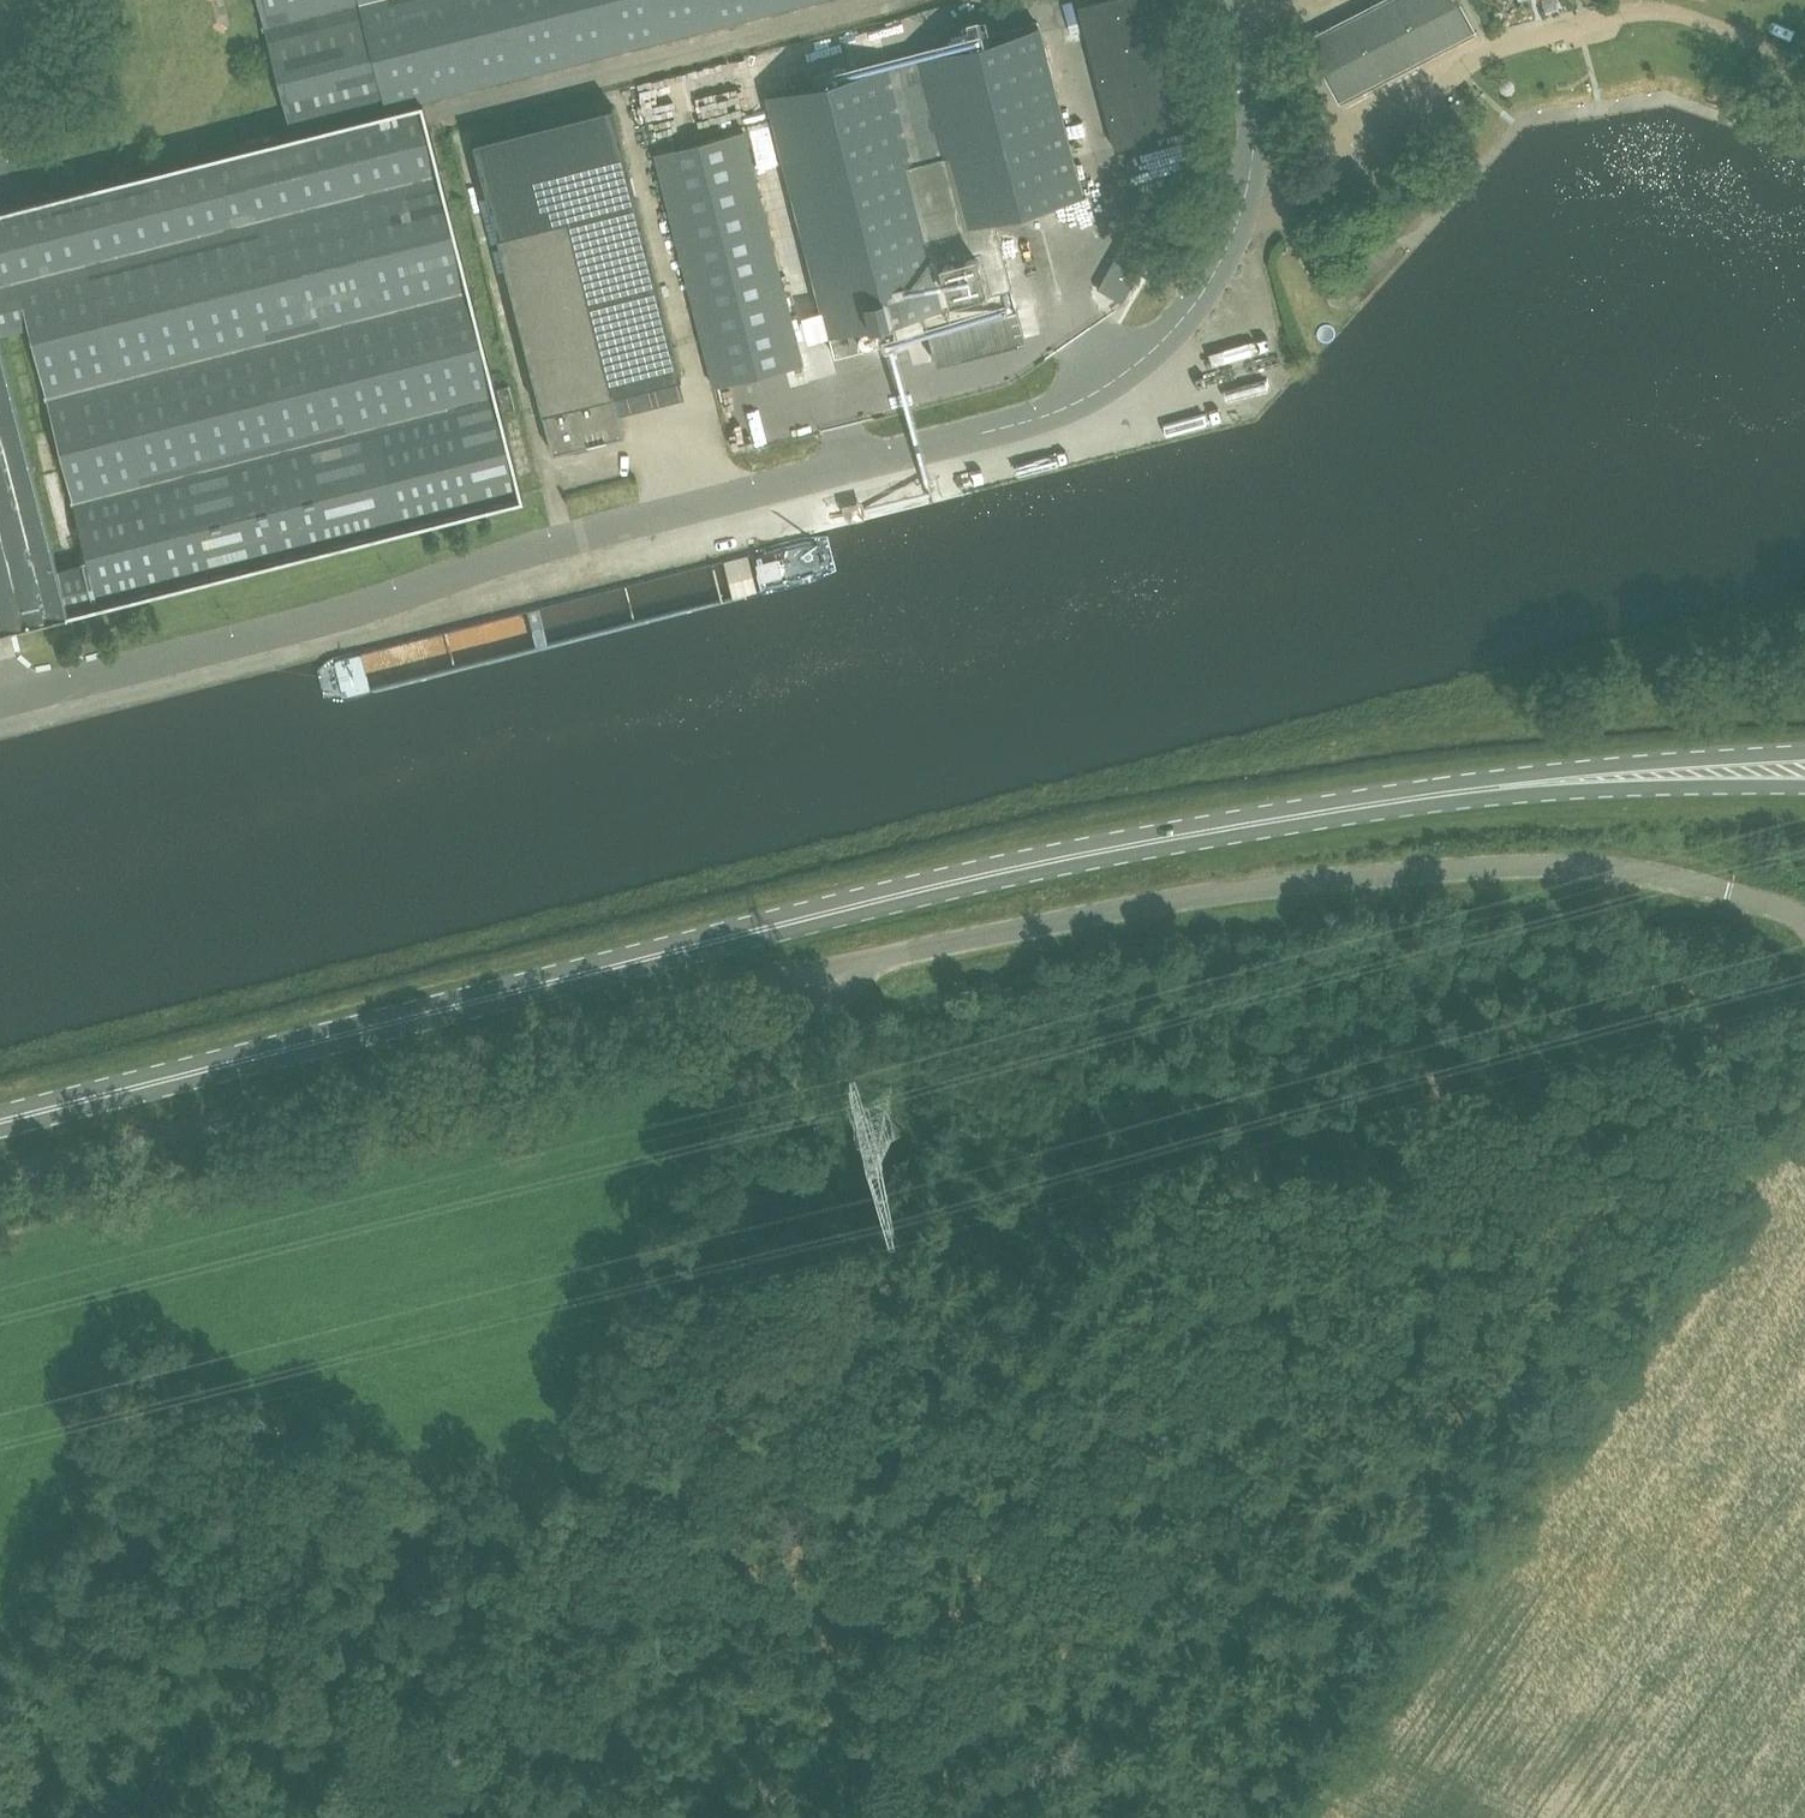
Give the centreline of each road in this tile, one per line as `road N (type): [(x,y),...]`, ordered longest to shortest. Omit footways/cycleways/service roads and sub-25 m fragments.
road 1 (primary): [(0,1121),(1000,871),(1396,801)]
road 2 (unclassified): [(0,698),(1072,415),(1155,361),(1194,316),(1248,200)]
road 3 (unclassified): [(437,1817),(510,1686),(864,961)]
road 4 (unclassified): [(1804,918),(1629,873),(1440,871),(1207,894),(864,961)]
road 5 (unclassified): [(0,1191),(864,961)]
road 6 (unclassified): [(1248,200),(1298,194),(1342,176),(1493,50),(1562,24),(1668,11),(1804,63)]
road 7 (track): [(1127,1569),(696,1306)]
road 8 (primary): [(1804,753),(1514,775),(1396,801)]
road 9 (primary): [(1396,801),(1804,785)]
road 10 (unclassified): [(1248,200),(1255,113),(1242,0)]

